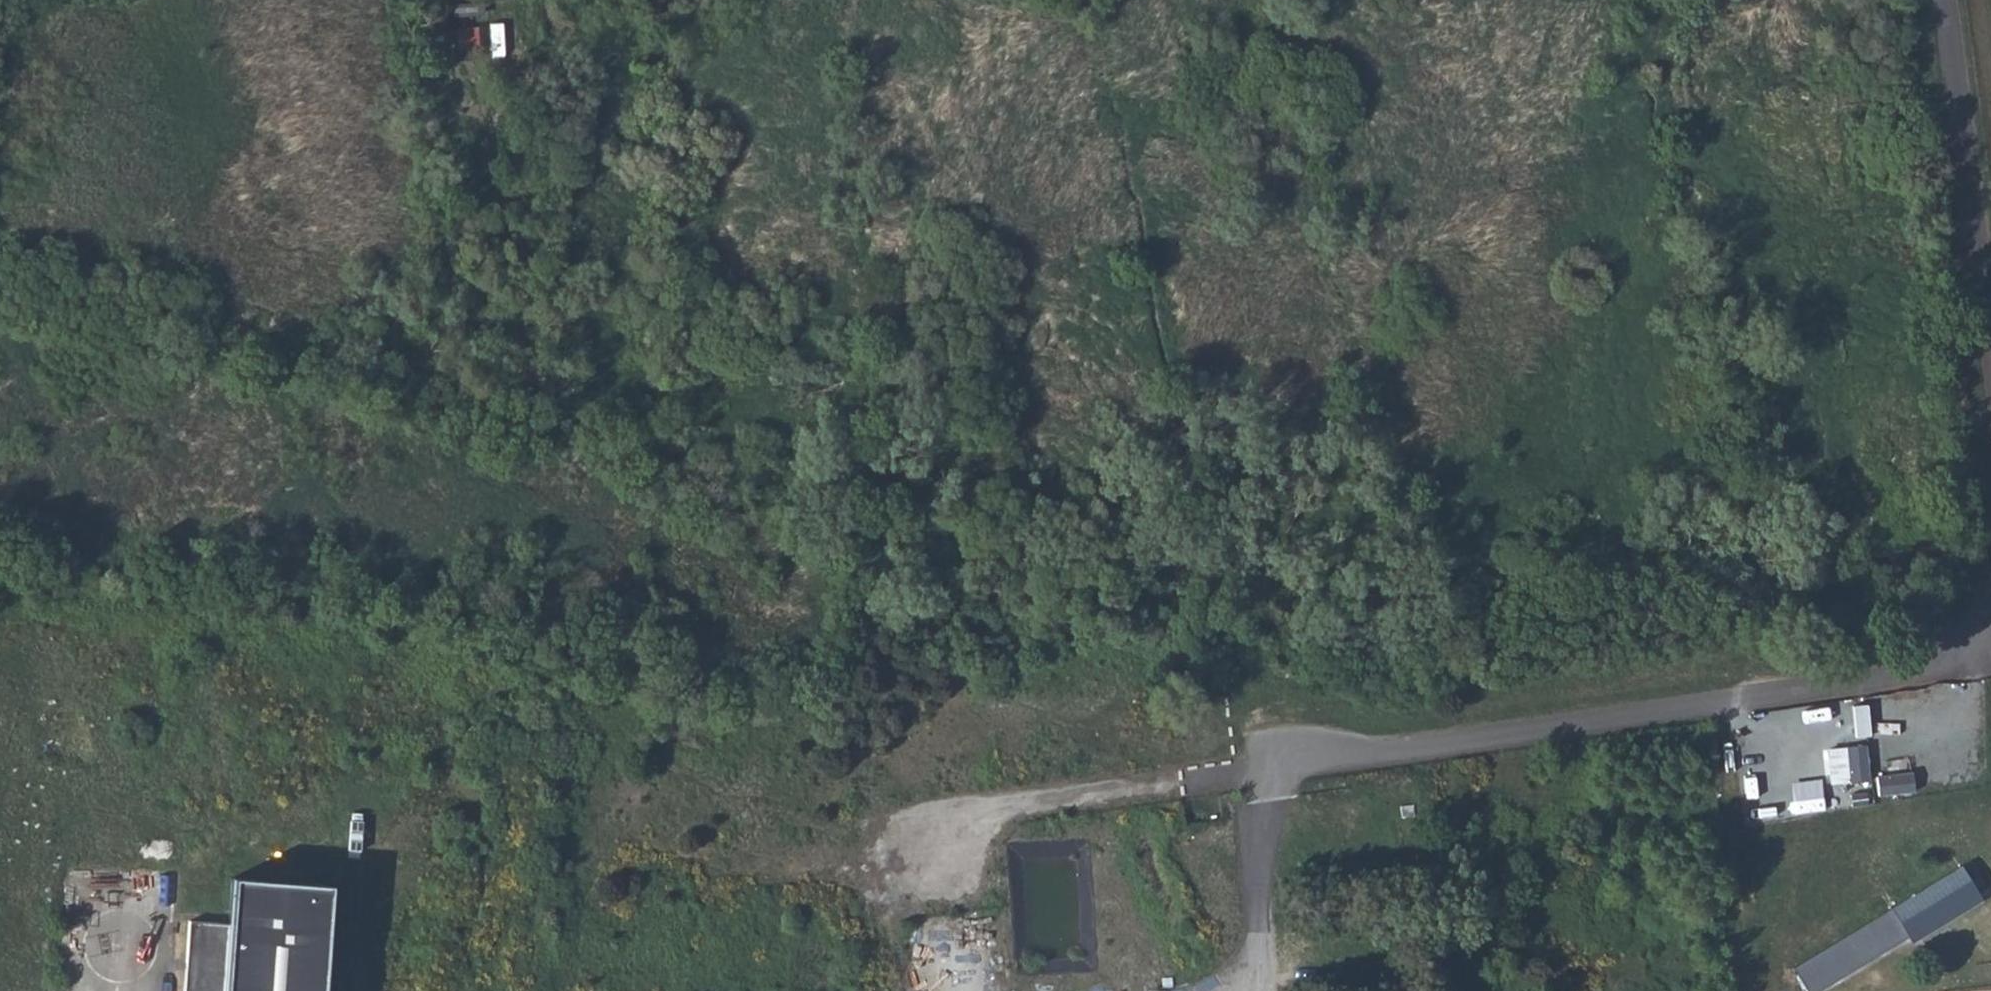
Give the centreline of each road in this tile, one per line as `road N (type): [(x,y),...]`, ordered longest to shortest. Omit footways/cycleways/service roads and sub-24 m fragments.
road 1 (track): [(1424,753),(1455,990)]

